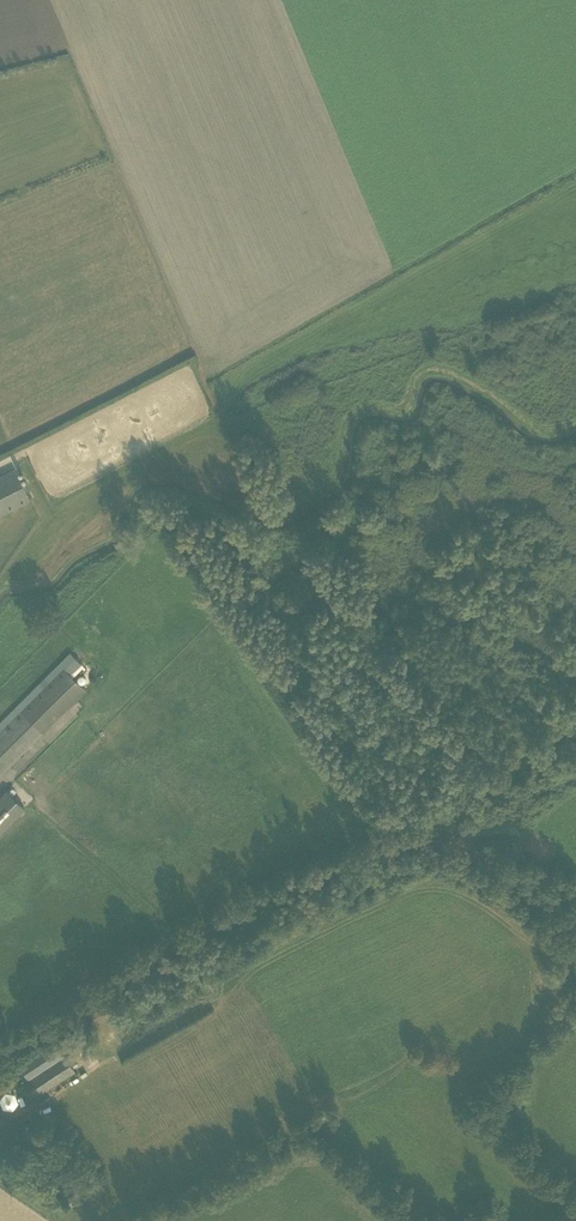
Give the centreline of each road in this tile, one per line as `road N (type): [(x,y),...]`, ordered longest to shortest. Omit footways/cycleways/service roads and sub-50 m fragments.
road 1 (track): [(0,1047),(31,1044),(143,968),(269,899),(359,855),(429,839)]
road 2 (track): [(429,839),(517,882),(575,931)]

